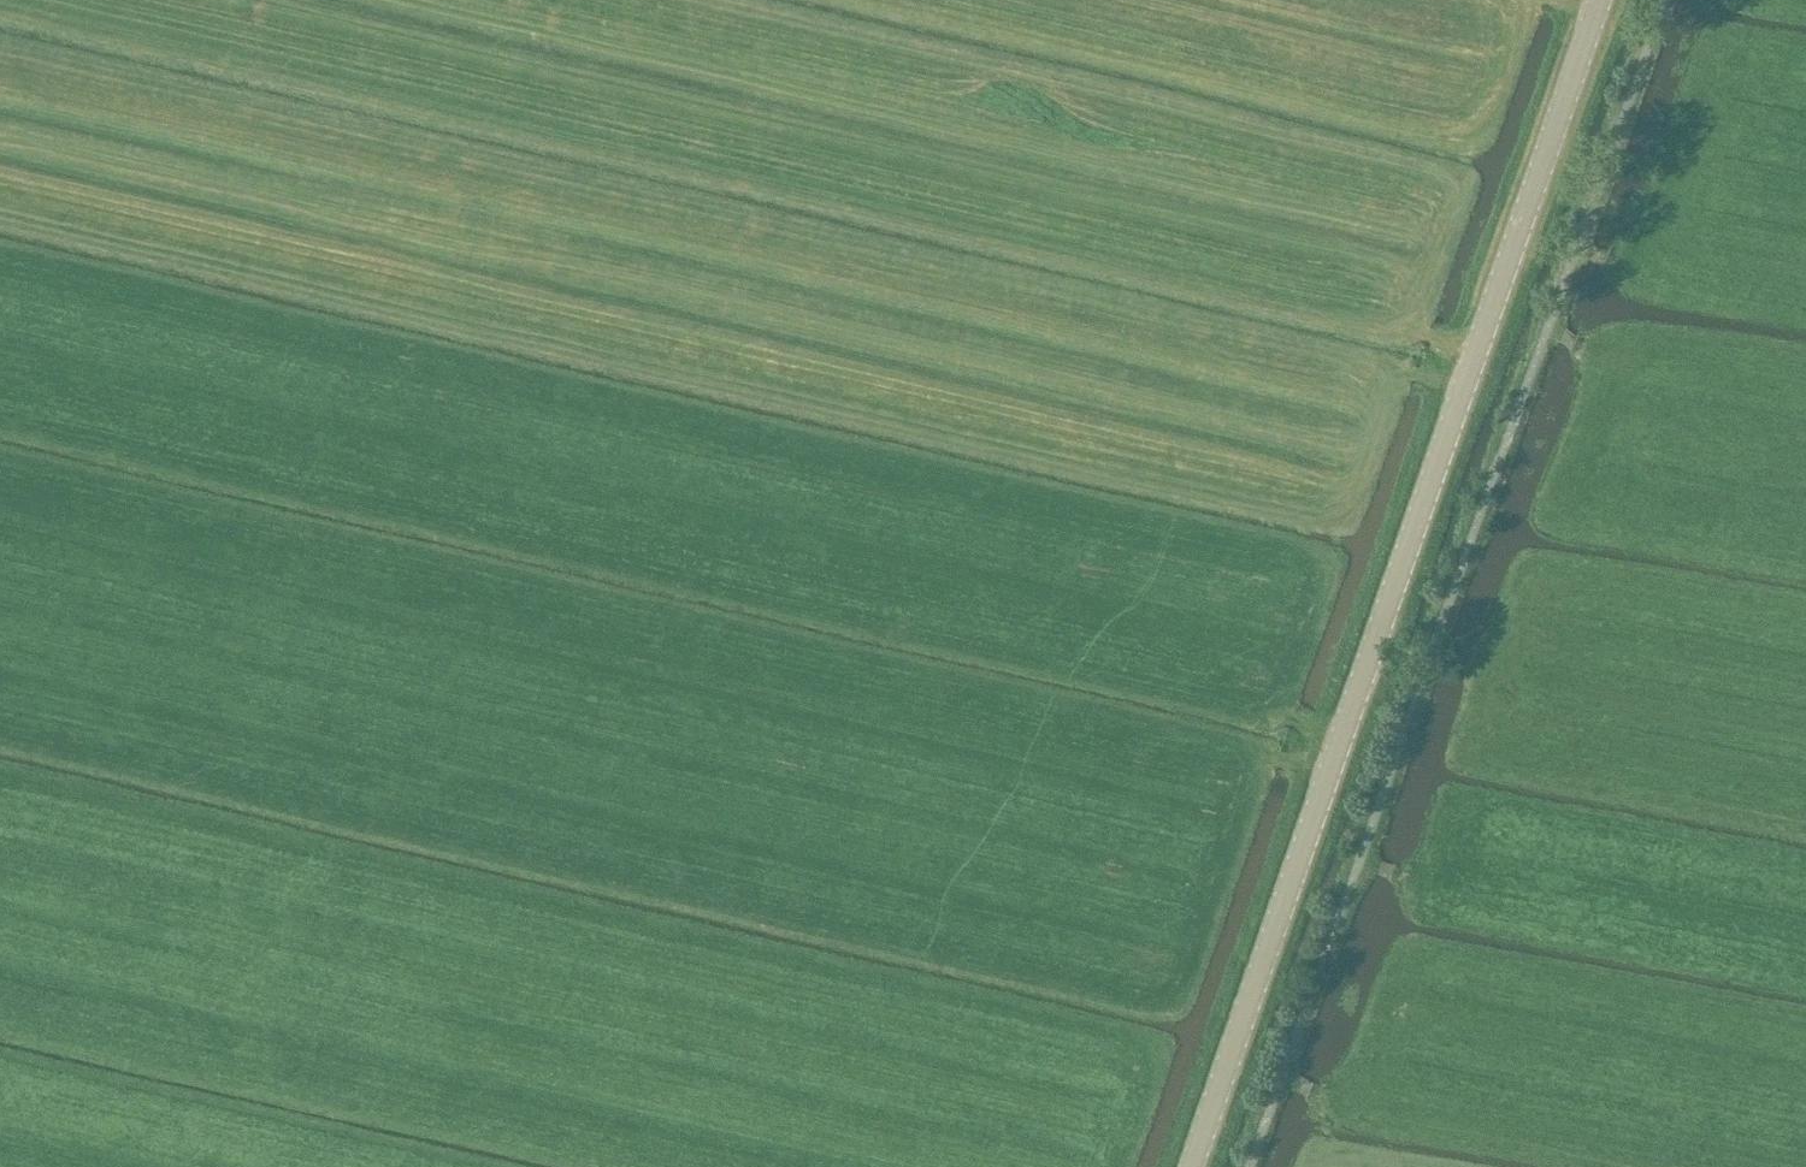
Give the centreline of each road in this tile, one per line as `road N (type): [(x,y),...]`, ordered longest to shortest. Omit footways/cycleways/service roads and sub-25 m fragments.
road 1 (tertiary): [(1193,1166),(1601,0)]

